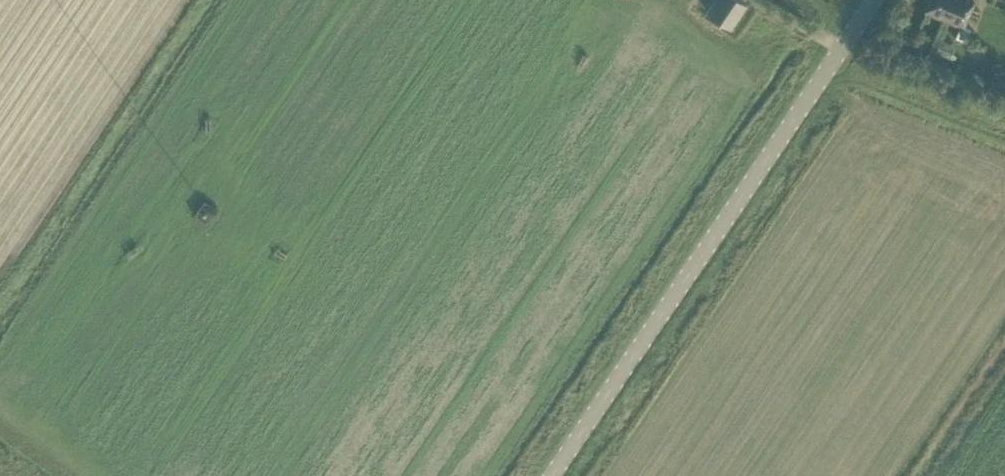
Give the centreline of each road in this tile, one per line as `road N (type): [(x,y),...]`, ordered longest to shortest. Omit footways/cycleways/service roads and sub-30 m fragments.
road 1 (tertiary): [(554,475),(875,0)]

